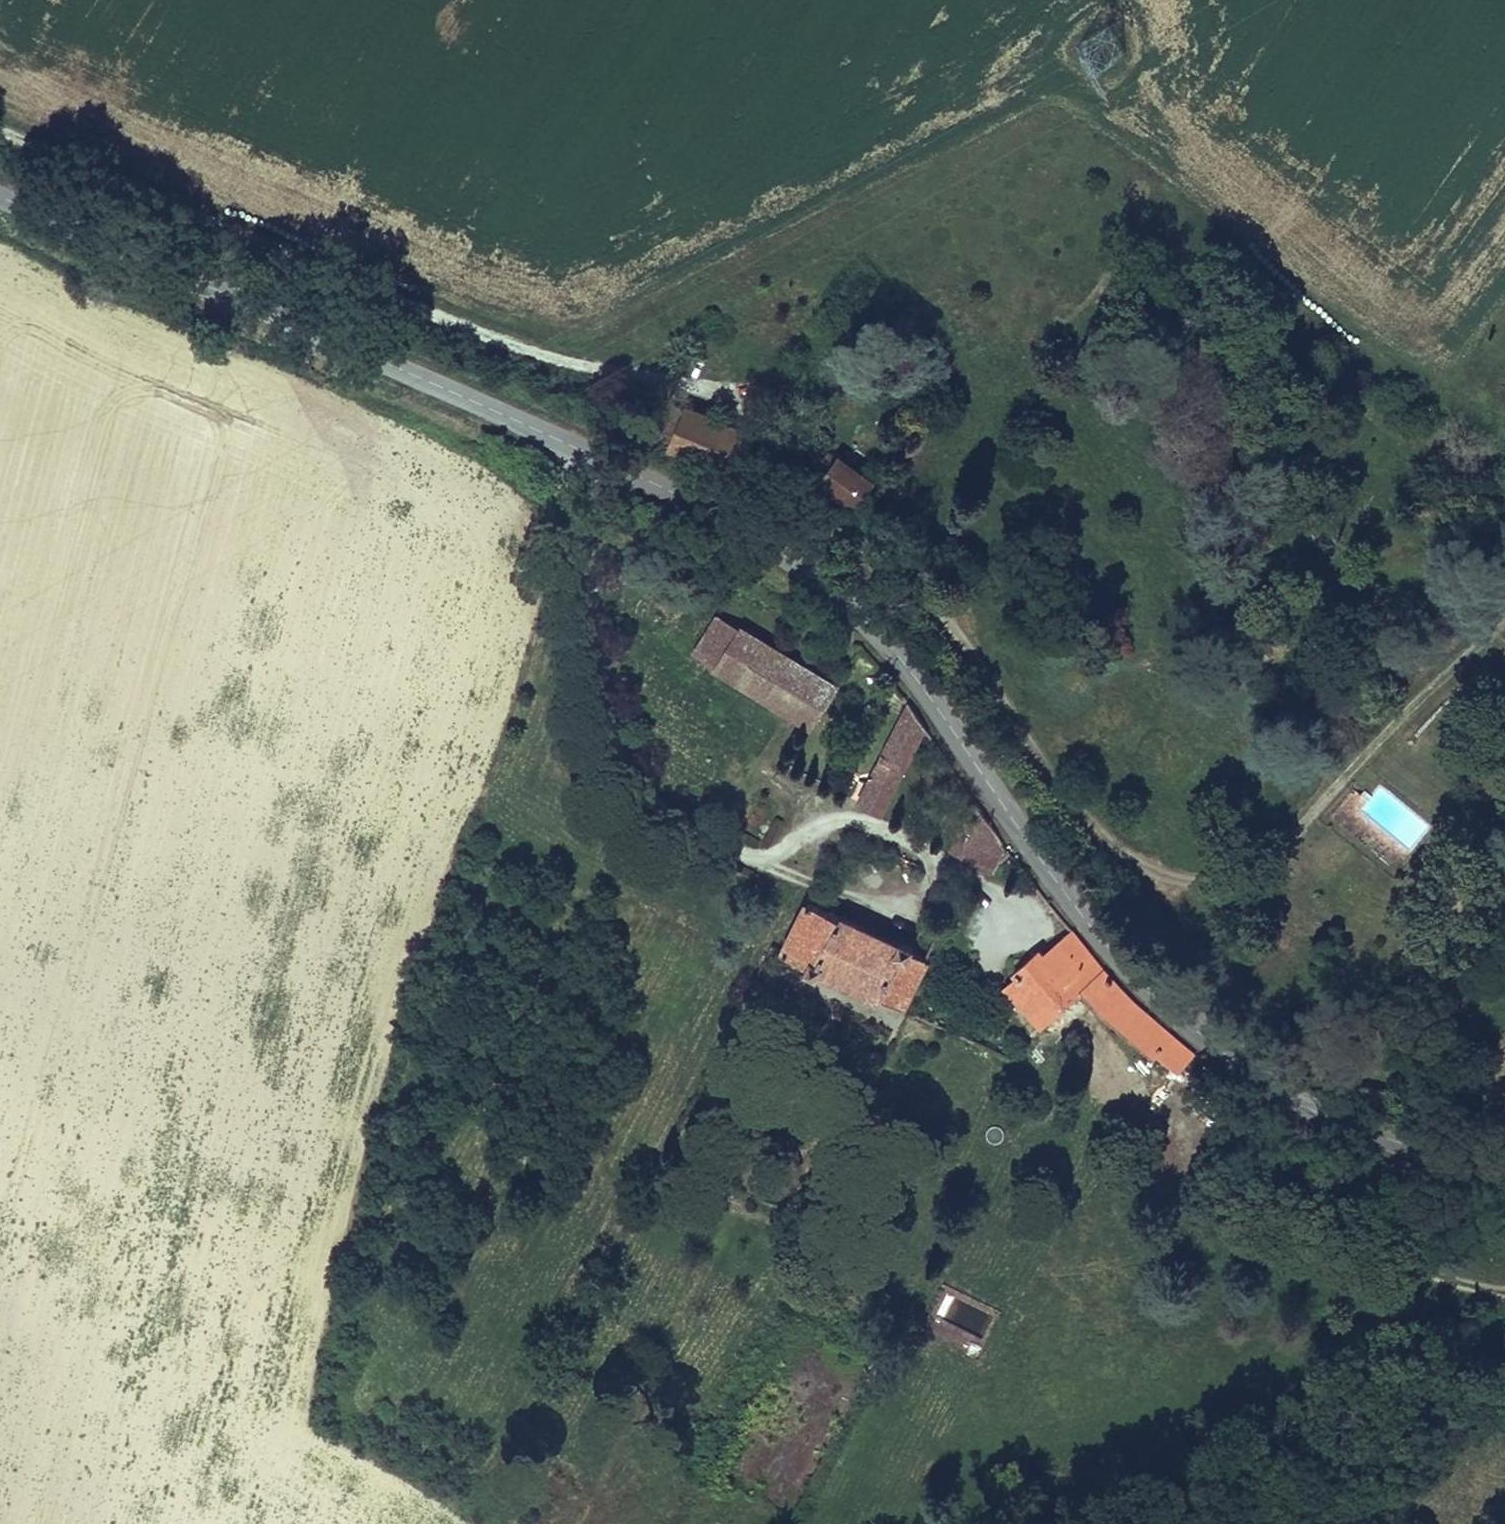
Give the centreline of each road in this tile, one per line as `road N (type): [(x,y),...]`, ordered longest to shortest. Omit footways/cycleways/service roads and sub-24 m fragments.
road 1 (tertiary): [(1504,1184),(1290,1098),(1143,984),(1026,838),(908,669),(795,562),(667,489),(477,401),(0,195)]

